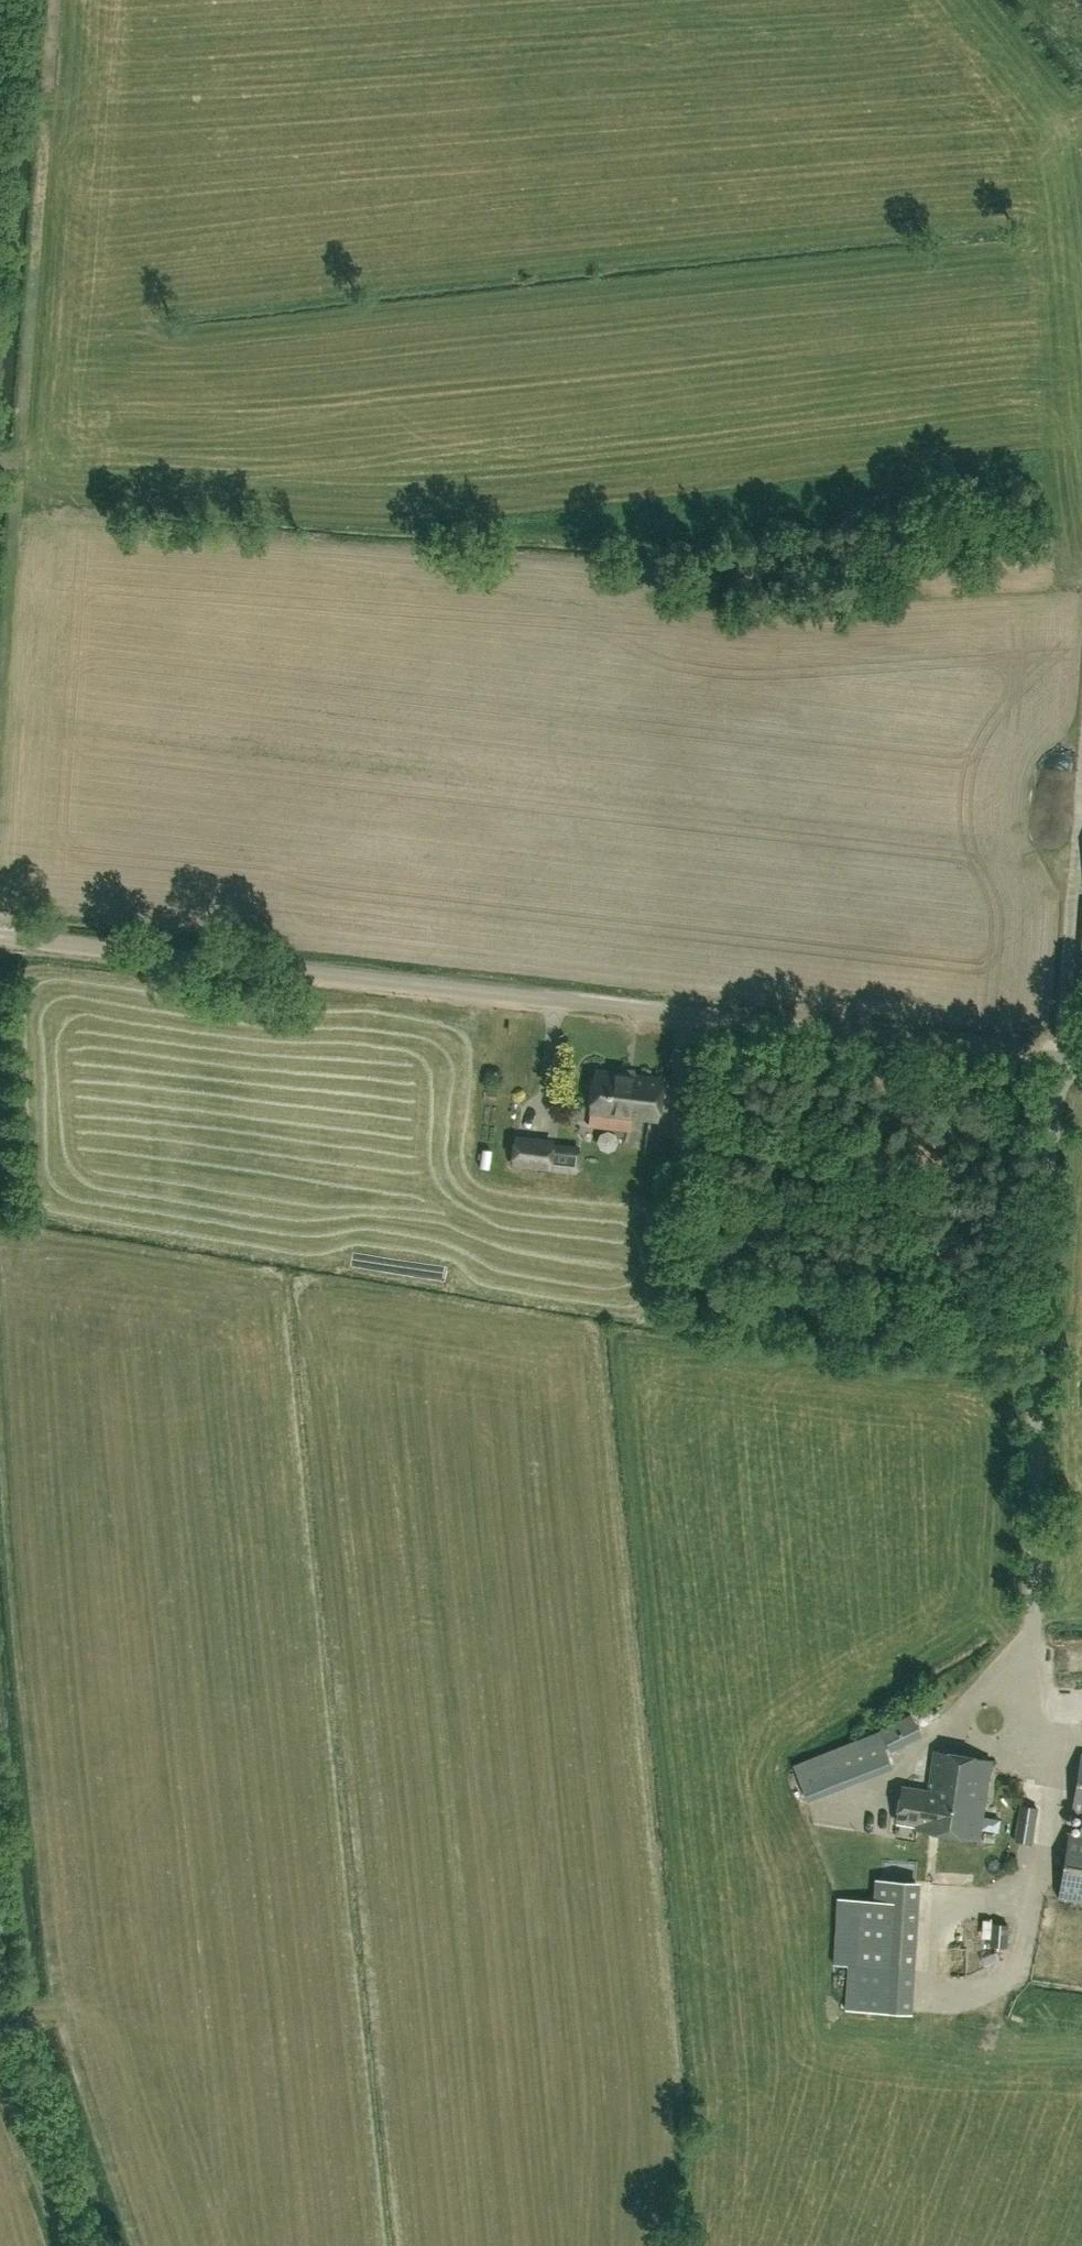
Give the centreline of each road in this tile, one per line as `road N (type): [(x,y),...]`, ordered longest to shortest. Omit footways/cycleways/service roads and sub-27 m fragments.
road 1 (unclassified): [(1081,1061),(0,937)]

